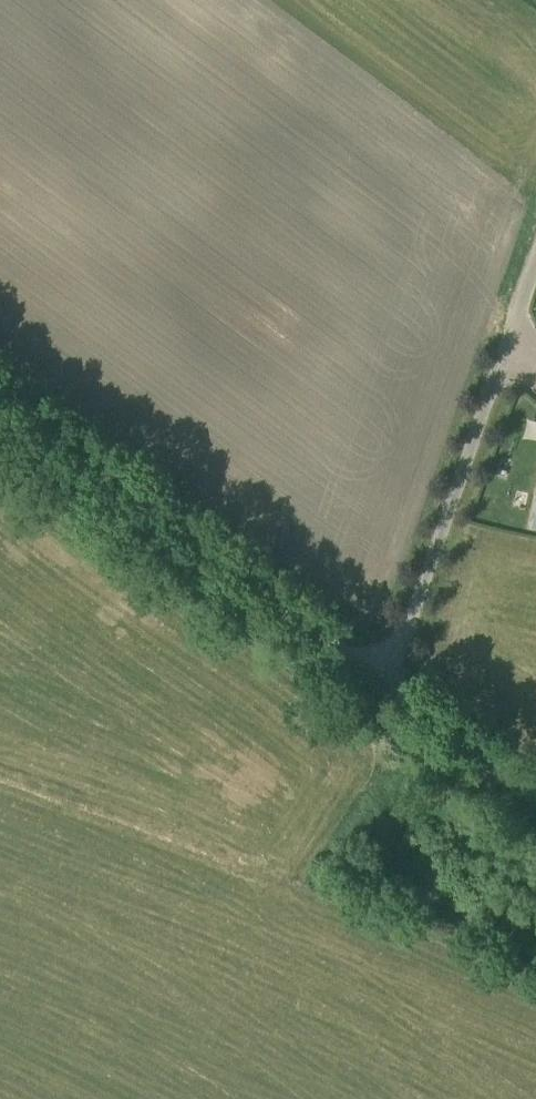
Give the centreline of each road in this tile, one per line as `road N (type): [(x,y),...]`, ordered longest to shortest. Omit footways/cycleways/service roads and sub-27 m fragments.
road 1 (unclassified): [(390,691),(0,400)]
road 2 (unclassified): [(390,691),(505,349)]
road 3 (unclassified): [(535,797),(390,691)]

